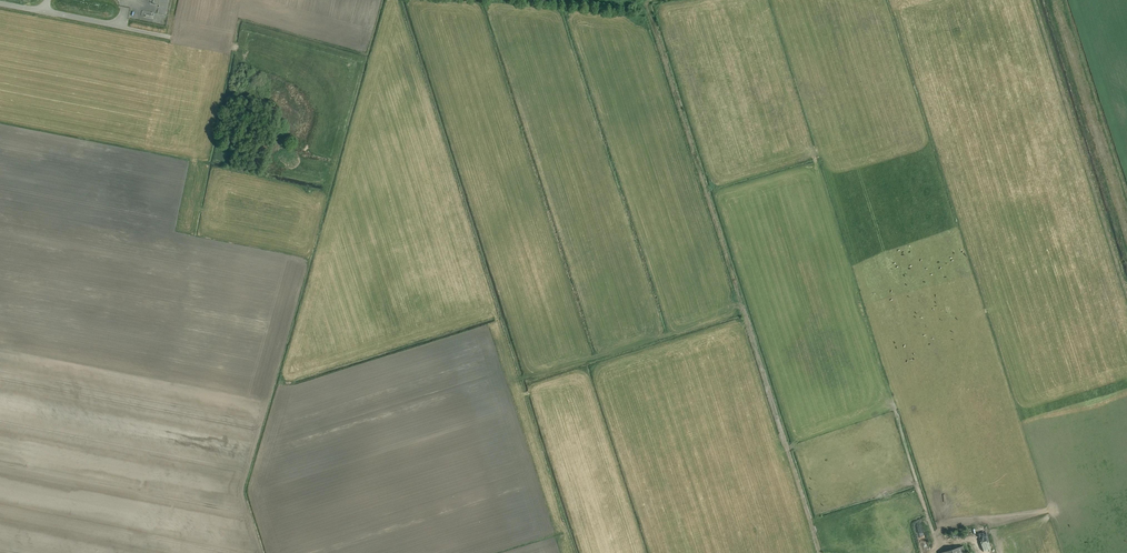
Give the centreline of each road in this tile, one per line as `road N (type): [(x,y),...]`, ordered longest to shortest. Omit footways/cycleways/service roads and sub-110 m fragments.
road 1 (track): [(820,552),(654,23),(646,3),(619,0)]

